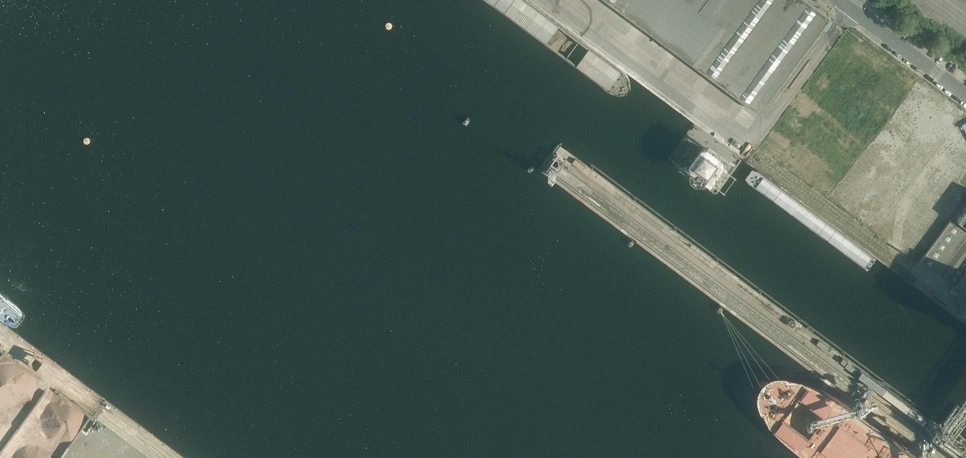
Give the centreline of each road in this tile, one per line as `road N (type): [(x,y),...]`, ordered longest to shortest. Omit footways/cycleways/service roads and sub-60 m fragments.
road 1 (unclassified): [(838,0),(965,95)]

